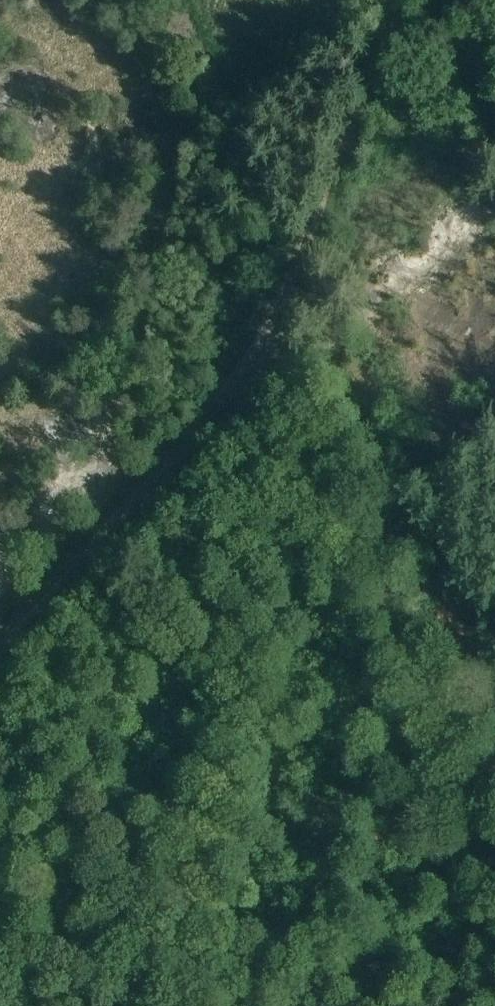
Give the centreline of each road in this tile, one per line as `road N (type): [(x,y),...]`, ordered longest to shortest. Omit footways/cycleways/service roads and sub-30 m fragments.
road 1 (track): [(248,387),(184,1005)]
road 2 (track): [(248,387),(272,349),(401,0)]
road 3 (track): [(0,655),(248,387)]

